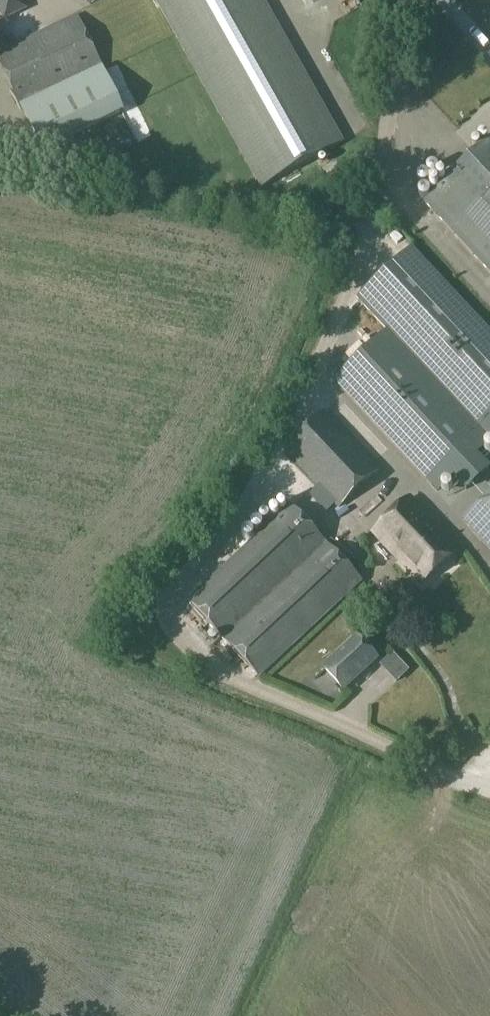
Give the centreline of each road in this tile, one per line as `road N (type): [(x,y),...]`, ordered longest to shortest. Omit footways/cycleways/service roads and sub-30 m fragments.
road 1 (track): [(489,789),(207,664),(185,639),(173,591),(252,490),(357,265),(402,0)]

